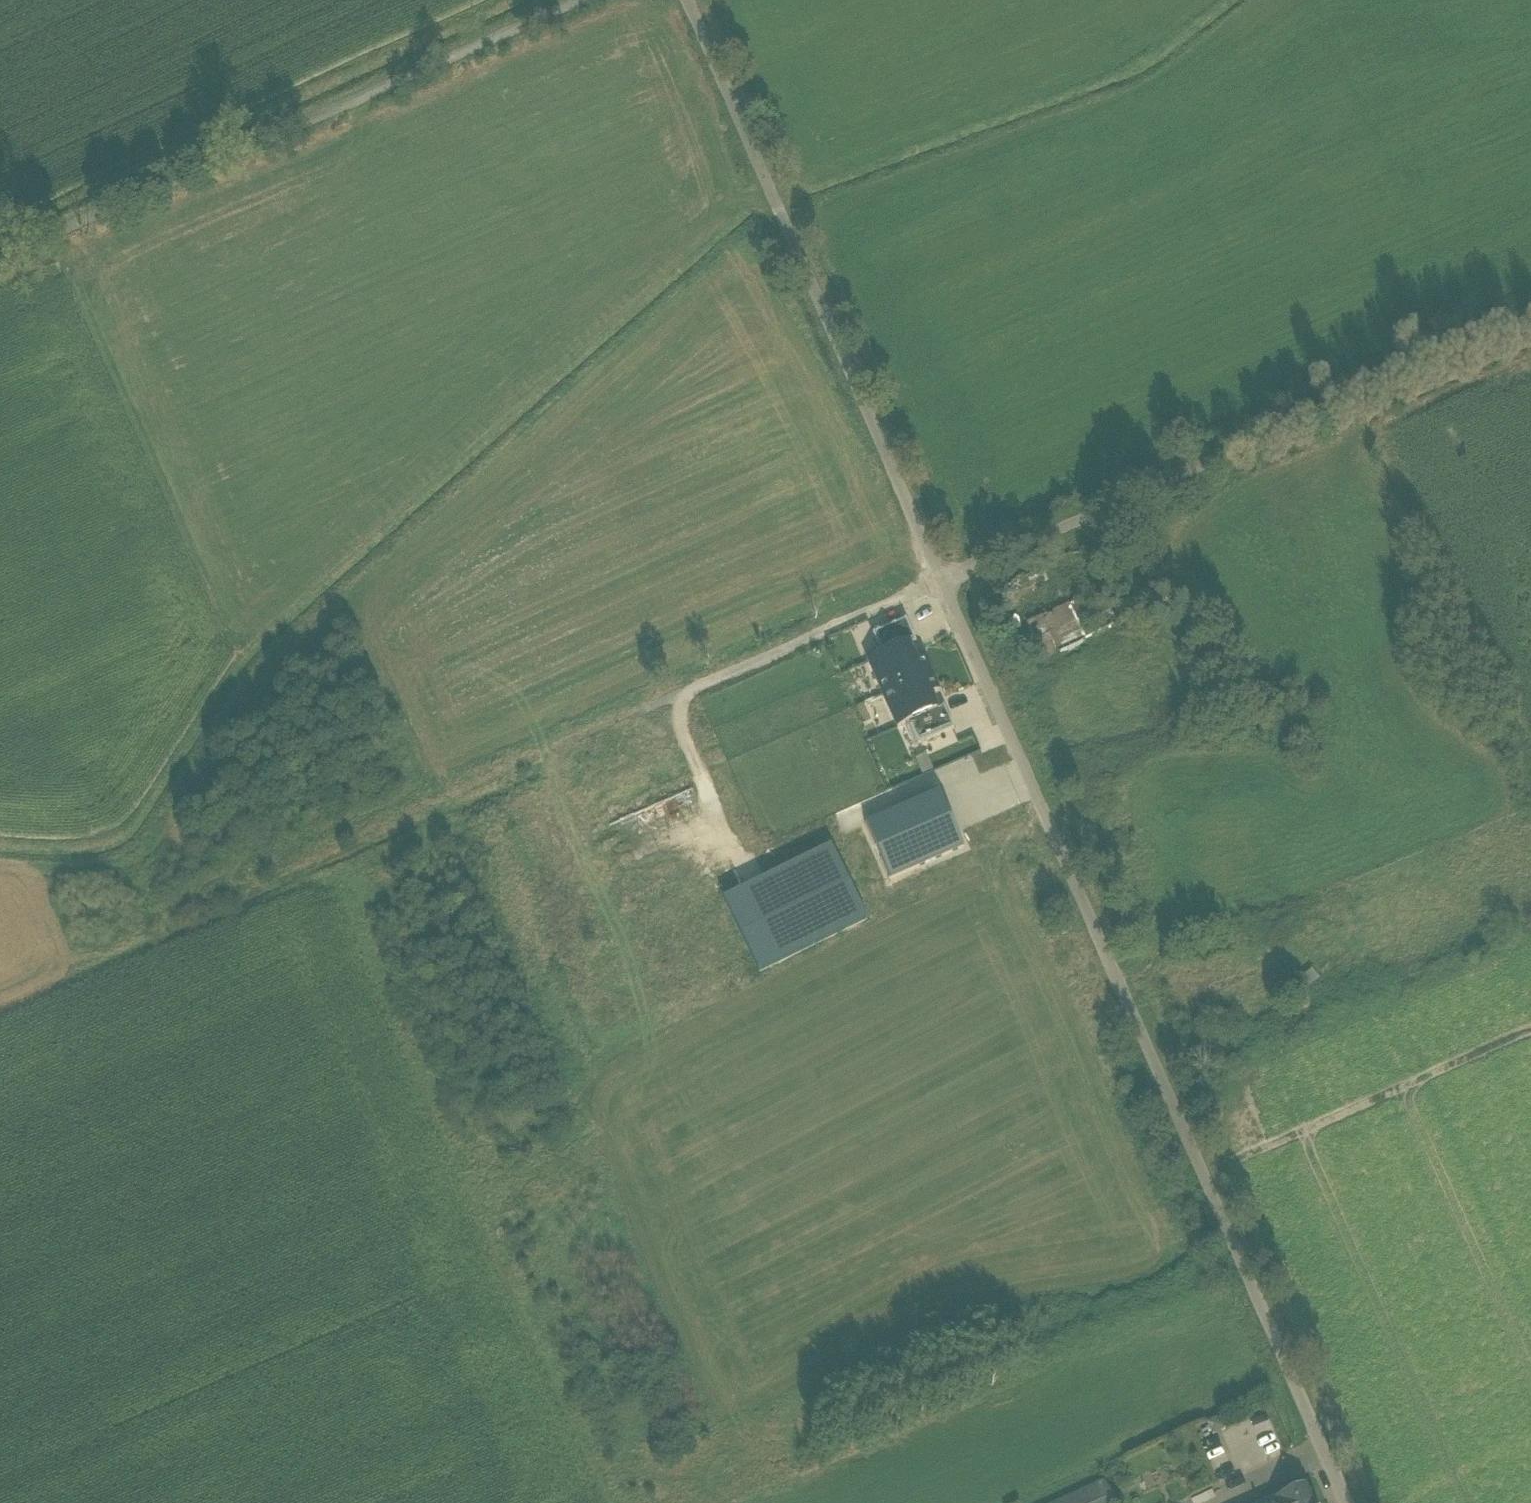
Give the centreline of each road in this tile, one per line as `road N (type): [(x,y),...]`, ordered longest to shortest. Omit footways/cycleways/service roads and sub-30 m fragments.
road 1 (track): [(0,987),(943,579)]
road 2 (unclassified): [(943,579),(1343,1502)]
road 3 (unclassified): [(1530,315),(943,579)]
road 4 (unclassified): [(683,0),(943,579)]

